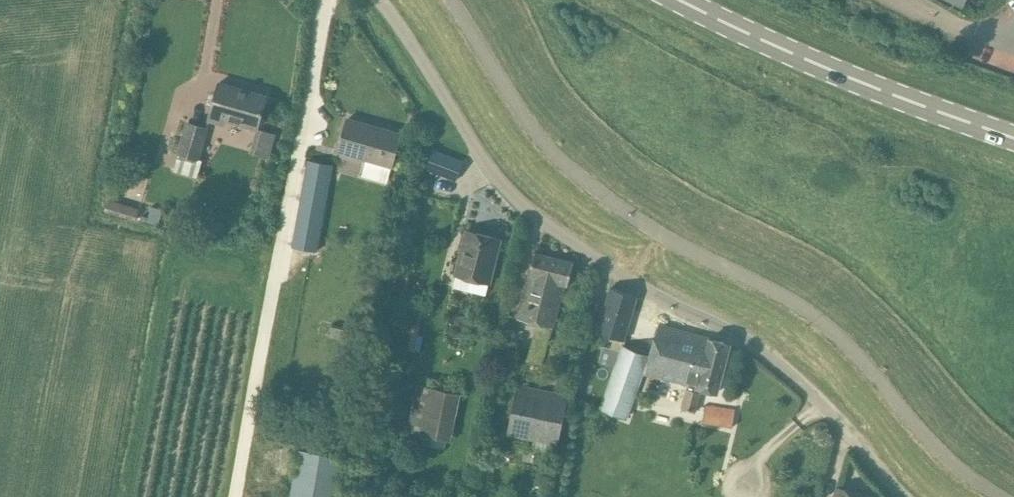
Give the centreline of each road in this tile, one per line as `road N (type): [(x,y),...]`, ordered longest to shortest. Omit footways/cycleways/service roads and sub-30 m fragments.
road 1 (unclassified): [(901,496),(808,389),(745,340),(530,216),(480,163),(422,60),(371,0)]
road 2 (secondary): [(1013,135),(677,0)]

